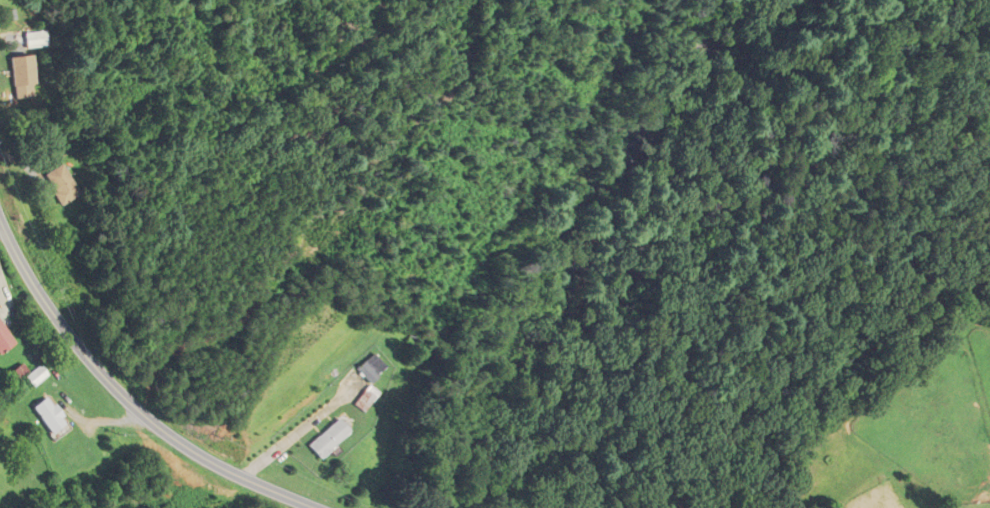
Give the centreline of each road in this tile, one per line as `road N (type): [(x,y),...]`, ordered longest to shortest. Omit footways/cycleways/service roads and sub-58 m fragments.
road 1 (residential): [(312,507),(212,463),(129,402),(43,299),(0,219)]

